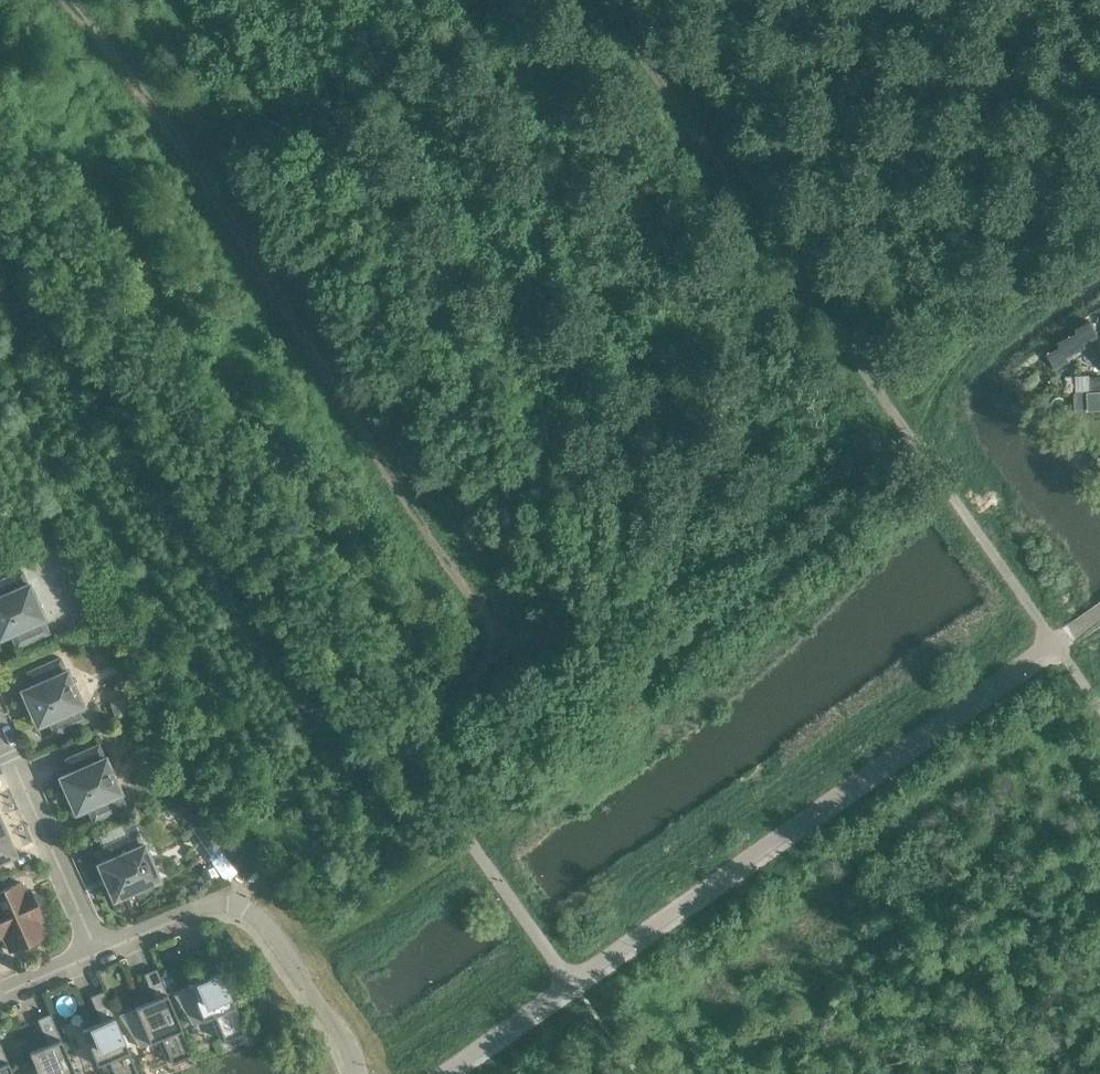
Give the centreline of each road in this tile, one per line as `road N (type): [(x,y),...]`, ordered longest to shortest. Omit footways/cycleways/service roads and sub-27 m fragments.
road 1 (residential): [(93,948),(0,737)]
road 2 (unclassified): [(250,911),(349,1046),(358,1073)]
road 3 (residential): [(93,948),(202,905),(250,911)]

